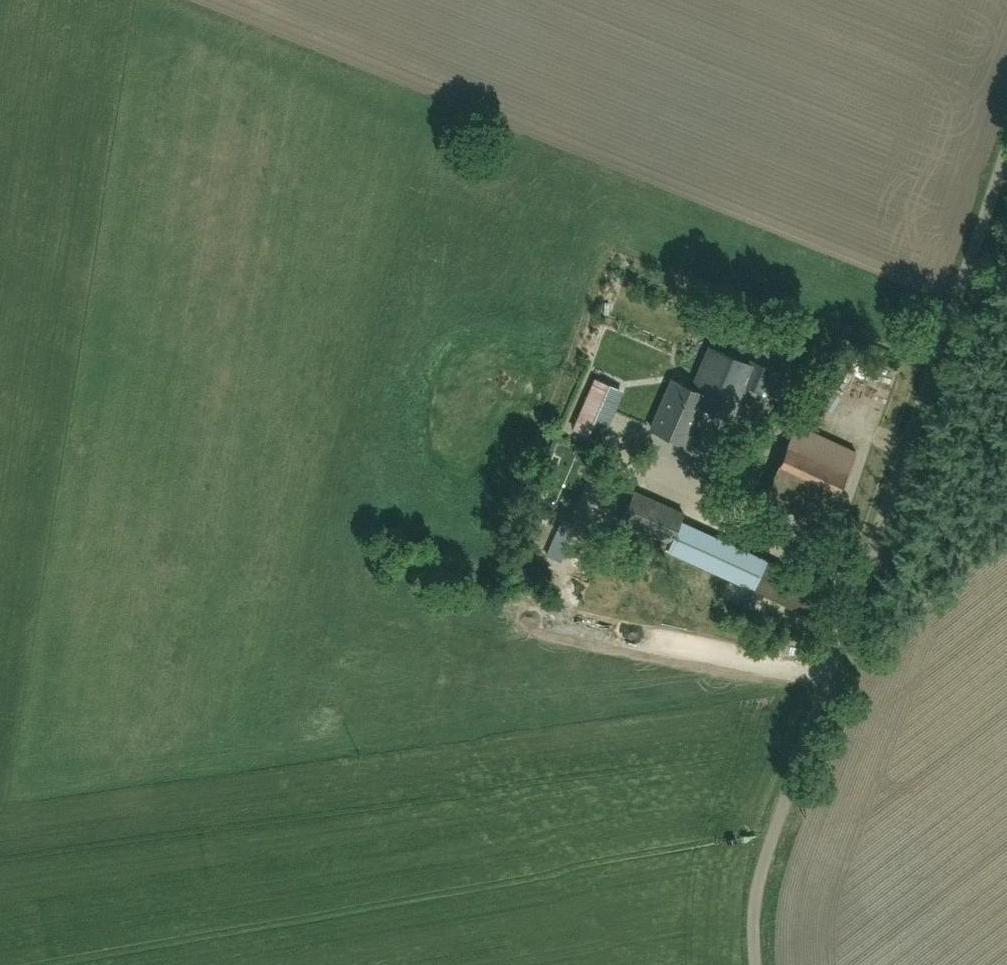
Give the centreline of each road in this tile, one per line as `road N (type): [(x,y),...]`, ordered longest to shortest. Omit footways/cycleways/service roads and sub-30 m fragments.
road 1 (track): [(1006,166),(774,849),(755,910),(756,964)]
road 2 (track): [(872,568),(636,469)]

